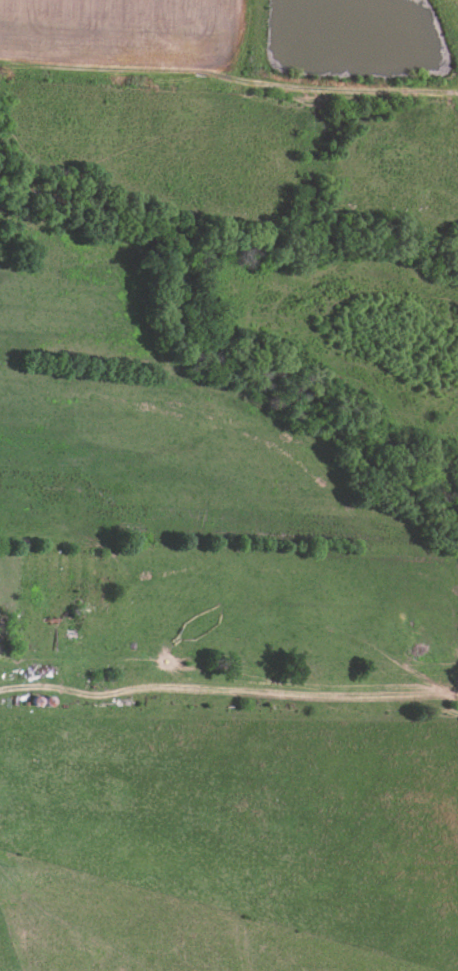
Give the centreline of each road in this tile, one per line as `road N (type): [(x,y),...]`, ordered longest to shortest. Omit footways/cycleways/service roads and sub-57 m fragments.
road 1 (track): [(0,63),(457,96)]

